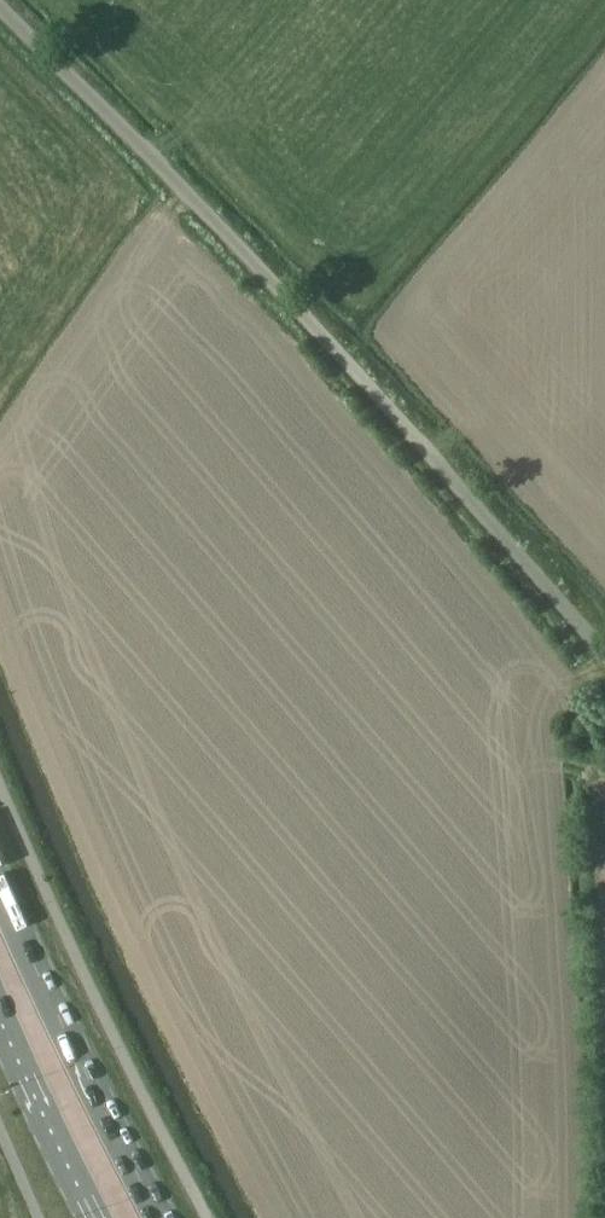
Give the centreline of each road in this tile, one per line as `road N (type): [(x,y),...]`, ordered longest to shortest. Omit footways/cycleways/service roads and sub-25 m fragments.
road 1 (unclassified): [(0,8),(342,354),(604,653)]
road 2 (primary): [(160,1217),(42,980),(0,875)]
road 3 (primary): [(0,996),(104,1217)]

